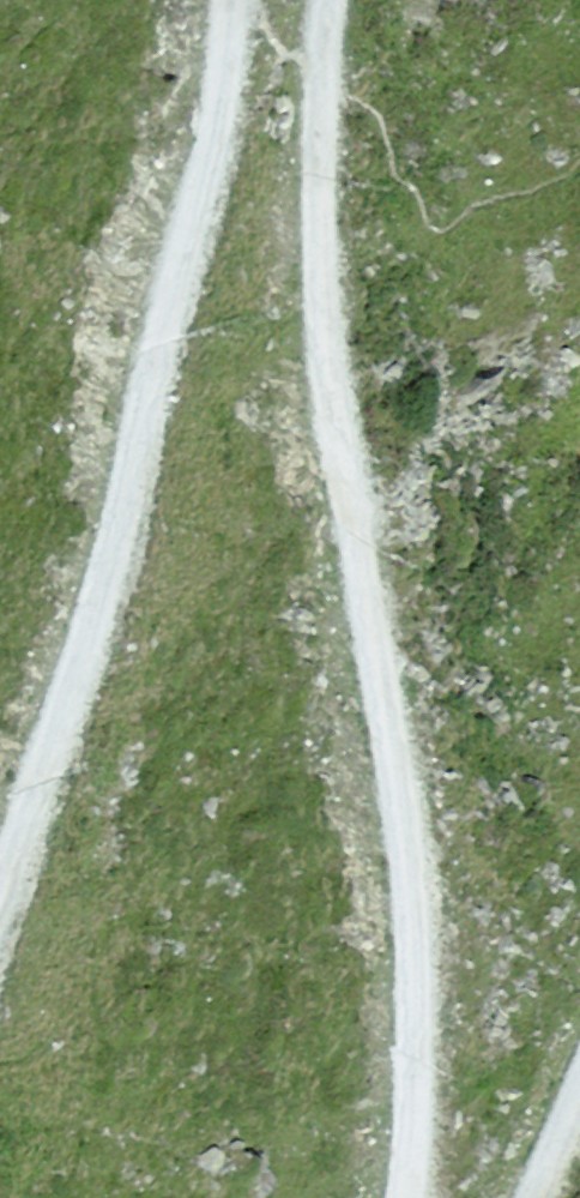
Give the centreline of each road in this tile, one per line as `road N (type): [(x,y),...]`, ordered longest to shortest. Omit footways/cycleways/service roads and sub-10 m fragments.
road 1 (track): [(335,0),(319,228),(359,567),(407,801),(421,984),(404,1197)]
road 2 (track): [(0,923),(86,655),(159,337),(207,177),(233,0)]

